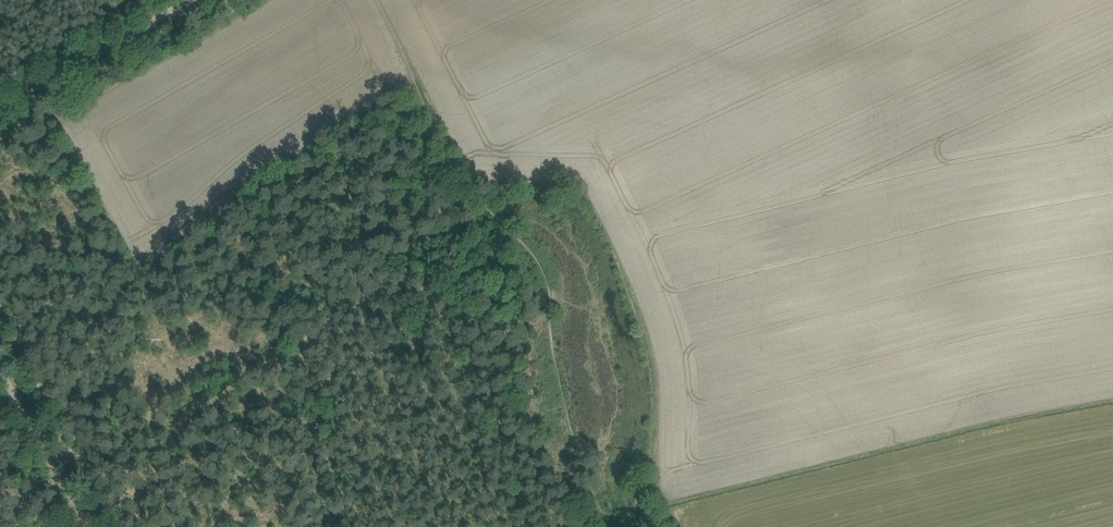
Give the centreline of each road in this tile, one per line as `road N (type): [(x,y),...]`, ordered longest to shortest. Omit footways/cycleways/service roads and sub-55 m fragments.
road 1 (track): [(184,0),(0,103)]
road 2 (track): [(472,185),(381,0)]
road 3 (track): [(0,375),(83,526)]

